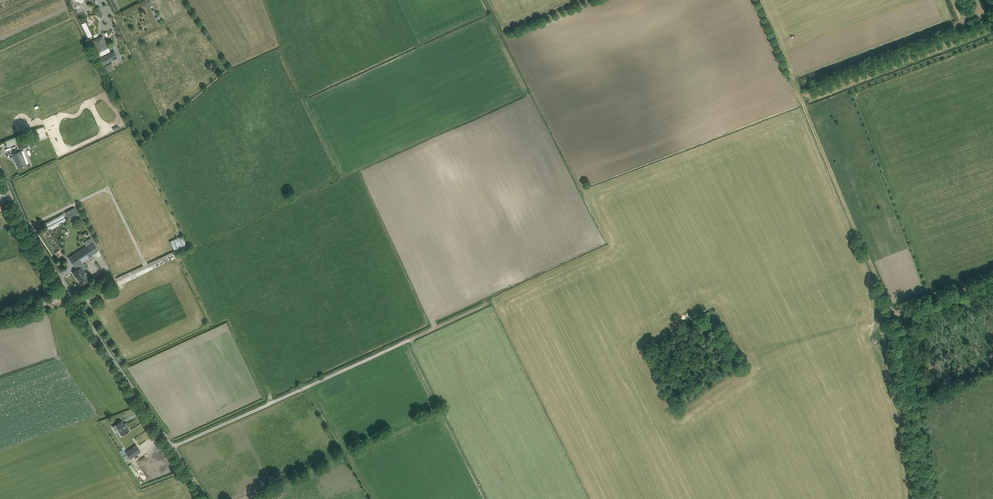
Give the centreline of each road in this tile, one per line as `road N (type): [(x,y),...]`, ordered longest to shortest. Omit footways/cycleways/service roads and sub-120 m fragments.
road 1 (unclassified): [(930,498),(901,312),(992,280)]
road 2 (unclassified): [(172,447),(408,340)]
road 3 (track): [(901,312),(889,311),(805,107)]
road 4 (unclassified): [(172,447),(69,298)]
road 5 (unclassified): [(69,298),(24,225),(0,162)]

